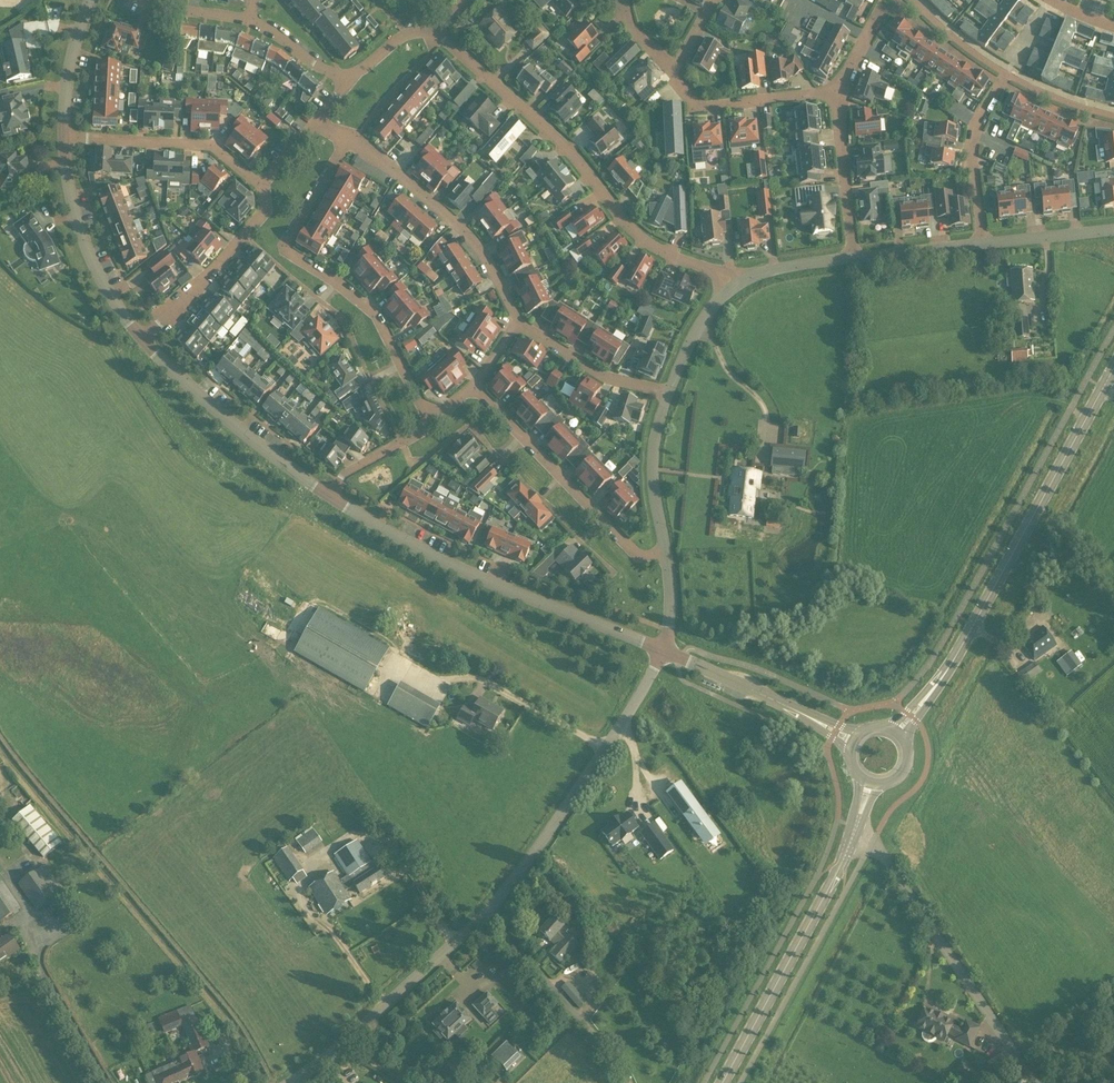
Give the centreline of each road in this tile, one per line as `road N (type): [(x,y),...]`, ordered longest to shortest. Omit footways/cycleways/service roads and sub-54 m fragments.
road 1 (unclassified): [(292,1082),(499,899),(606,749),(664,650)]
road 2 (residential): [(731,288),(633,232),(546,129),(435,39)]
road 3 (tertiary): [(664,650),(478,576),(330,499)]
road 4 (tertiary): [(927,698),(975,627),(1105,387)]
road 5 (residential): [(401,365),(373,312),(282,251),(350,139)]
road 6 (tertiary): [(723,1082),(856,827)]
road 7 (residential): [(517,321),(479,247),(350,139)]
road 8 (tertiary): [(330,499),(143,339)]
road 9 (tertiary): [(143,339),(96,274),(73,212),(65,138)]
road 10 (residential): [(262,185),(211,146),(65,138)]
road 11 (residential): [(262,185),(261,219),(143,339)]
road 12 (residential): [(833,97),(701,109),(676,75)]
road 13 (residential): [(668,394),(597,375),(517,321)]
road 14 (residential): [(854,259),(833,97)]
road 15 (residential): [(665,553),(656,449),(668,394)]
road 16 (residential): [(982,244),(971,154),(993,98)]
road 17 (tertiary): [(65,138),(70,59),(90,0)]
road 18 (residential): [(982,244),(1113,231)]
road 19 (residential): [(854,259),(982,244)]
road 20 (residential): [(731,288),(765,270),(854,259)]
road 21 (residential): [(330,499),(352,471),(432,425)]
road 22 (residential): [(668,394),(709,312),(731,288)]
road 23 (tertiary): [(774,701),(664,650)]

